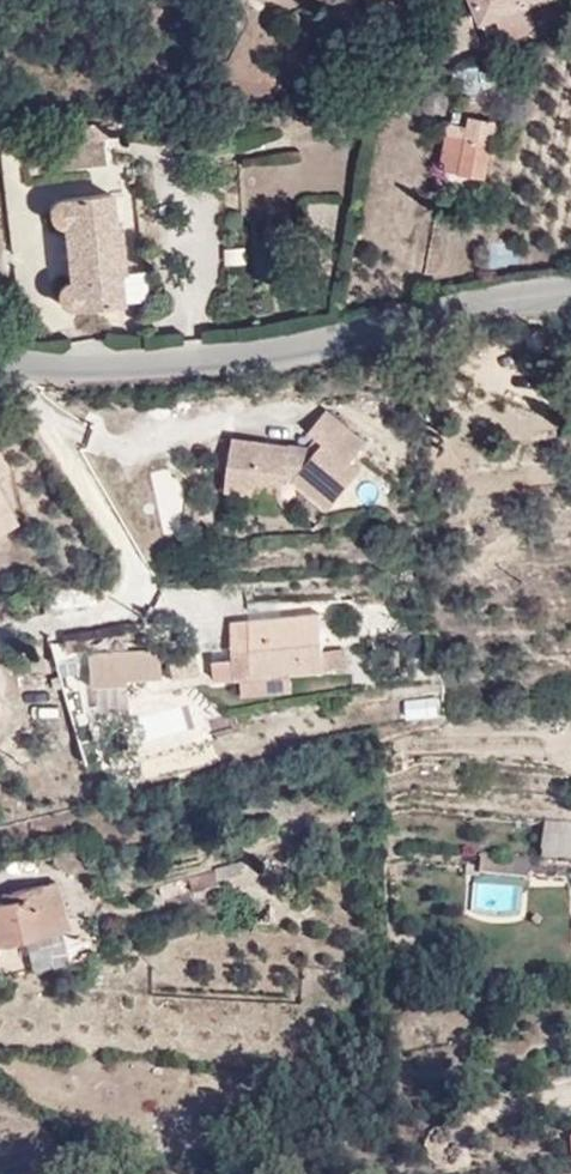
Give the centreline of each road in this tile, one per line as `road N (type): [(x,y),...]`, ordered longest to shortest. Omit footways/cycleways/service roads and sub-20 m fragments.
road 1 (tertiary): [(0,355),(143,360),(273,351),(570,292)]

